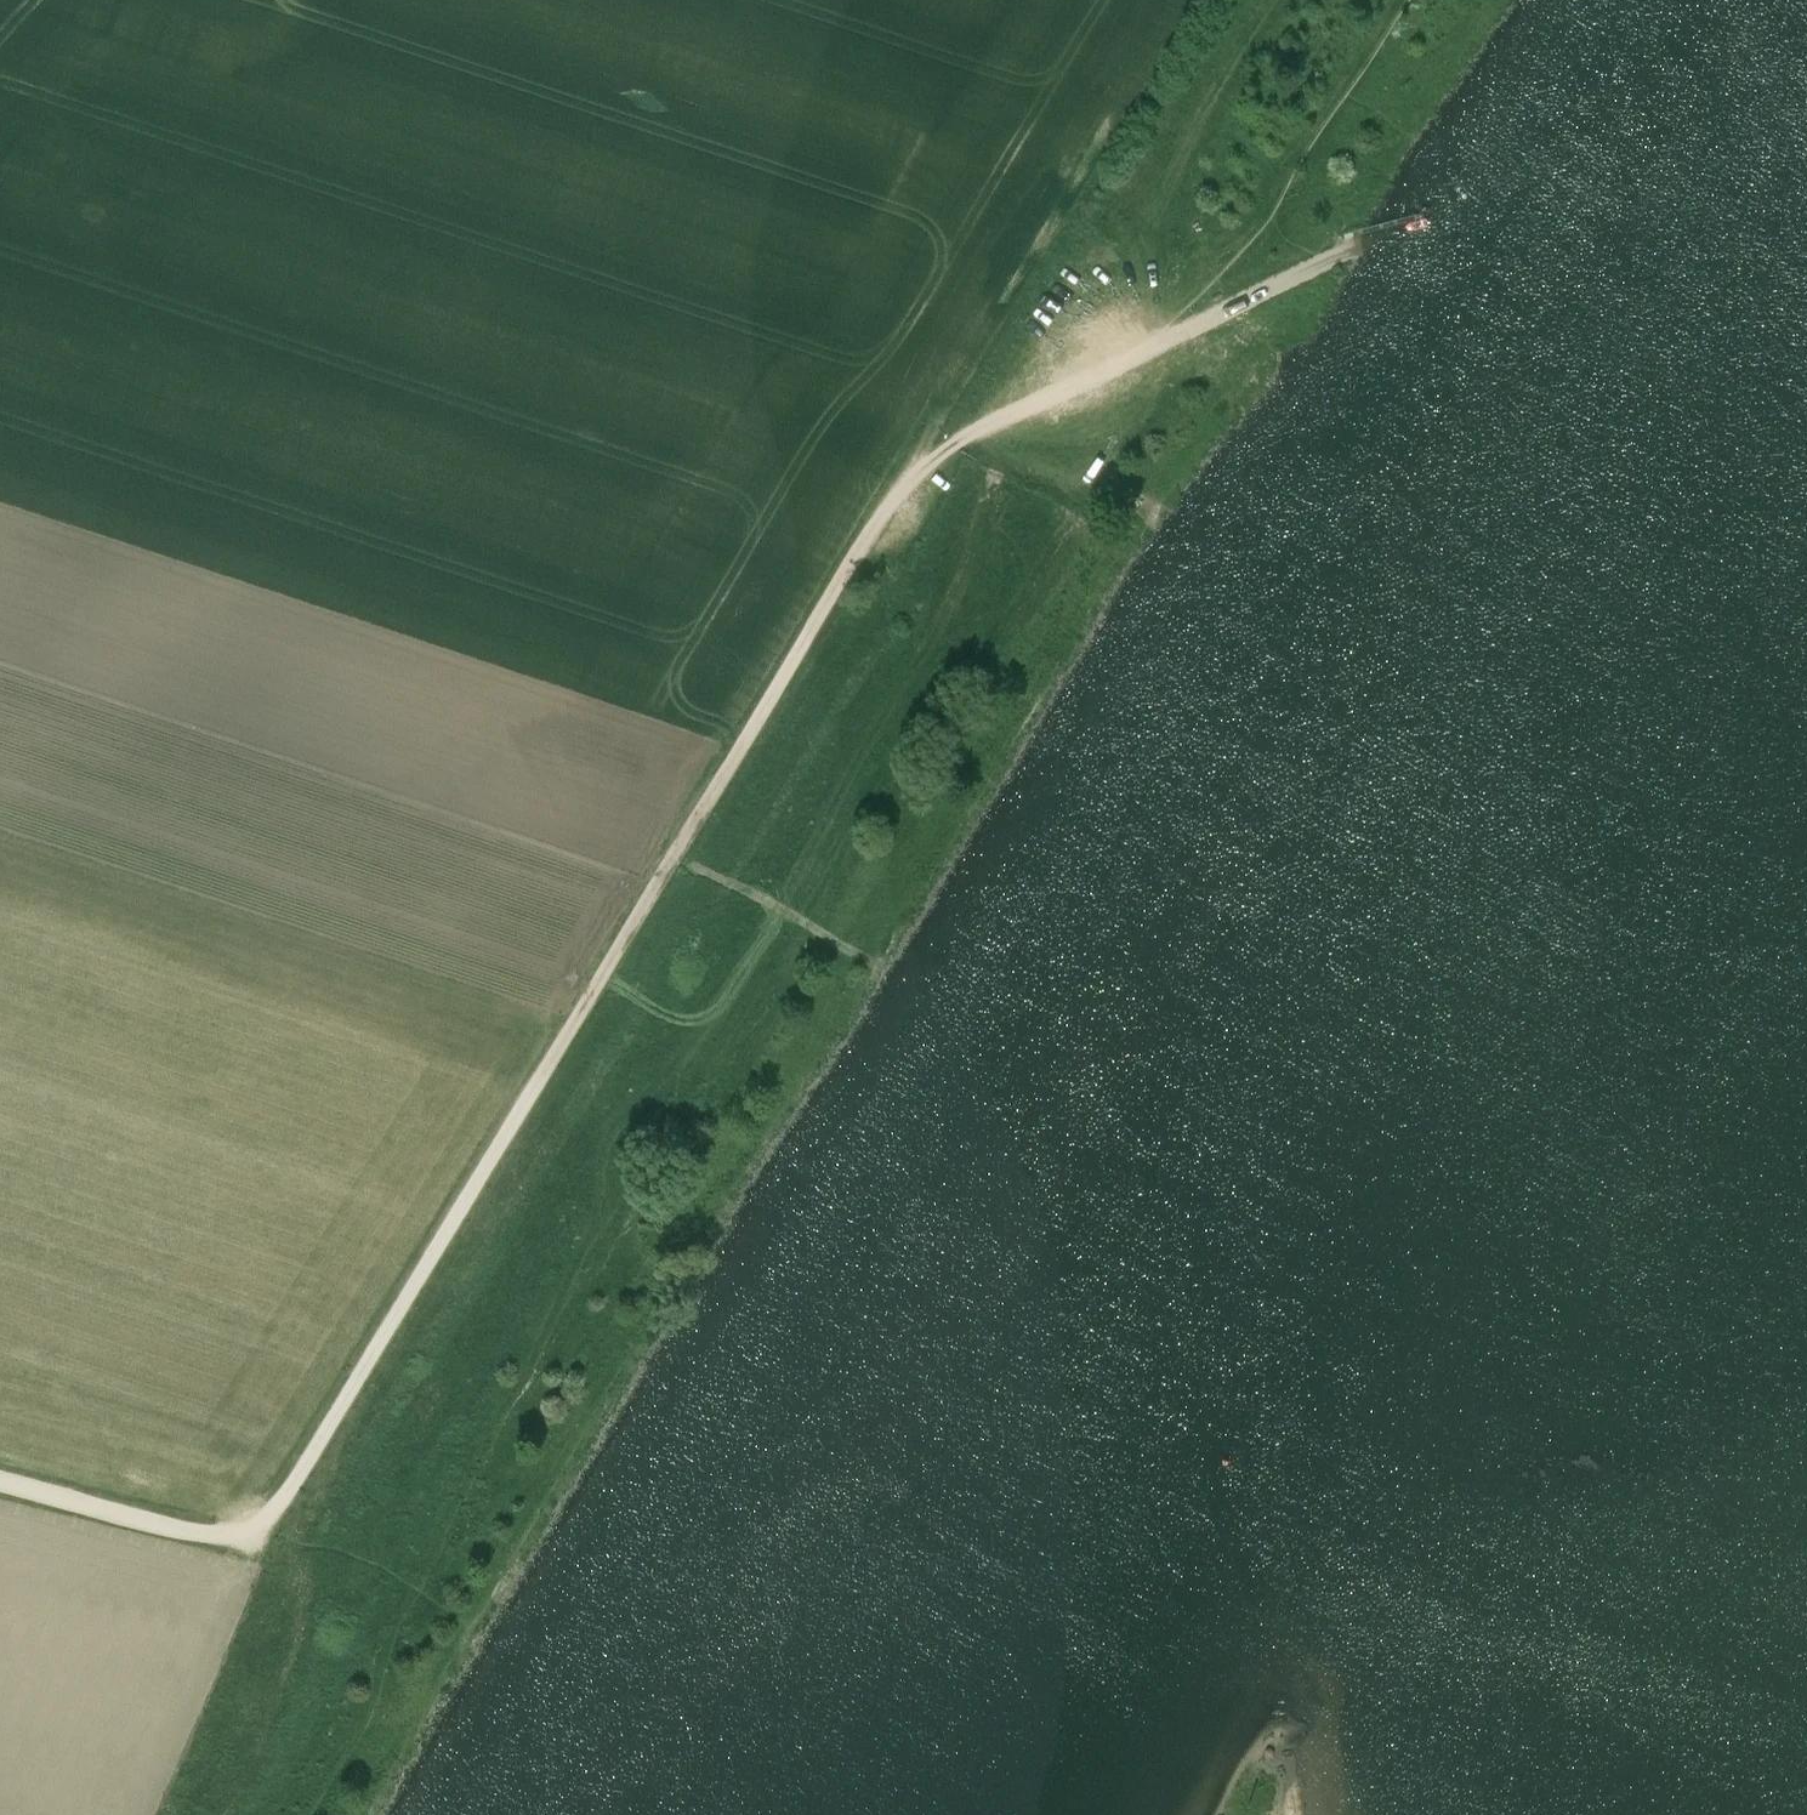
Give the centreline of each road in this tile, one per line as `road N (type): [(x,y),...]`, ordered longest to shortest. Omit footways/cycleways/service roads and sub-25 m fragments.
road 1 (track): [(0,1486),(201,1537),(259,1540),(283,1521),(871,531),(934,461),(974,434),(1202,321)]
road 2 (track): [(1344,250),(1202,321)]

